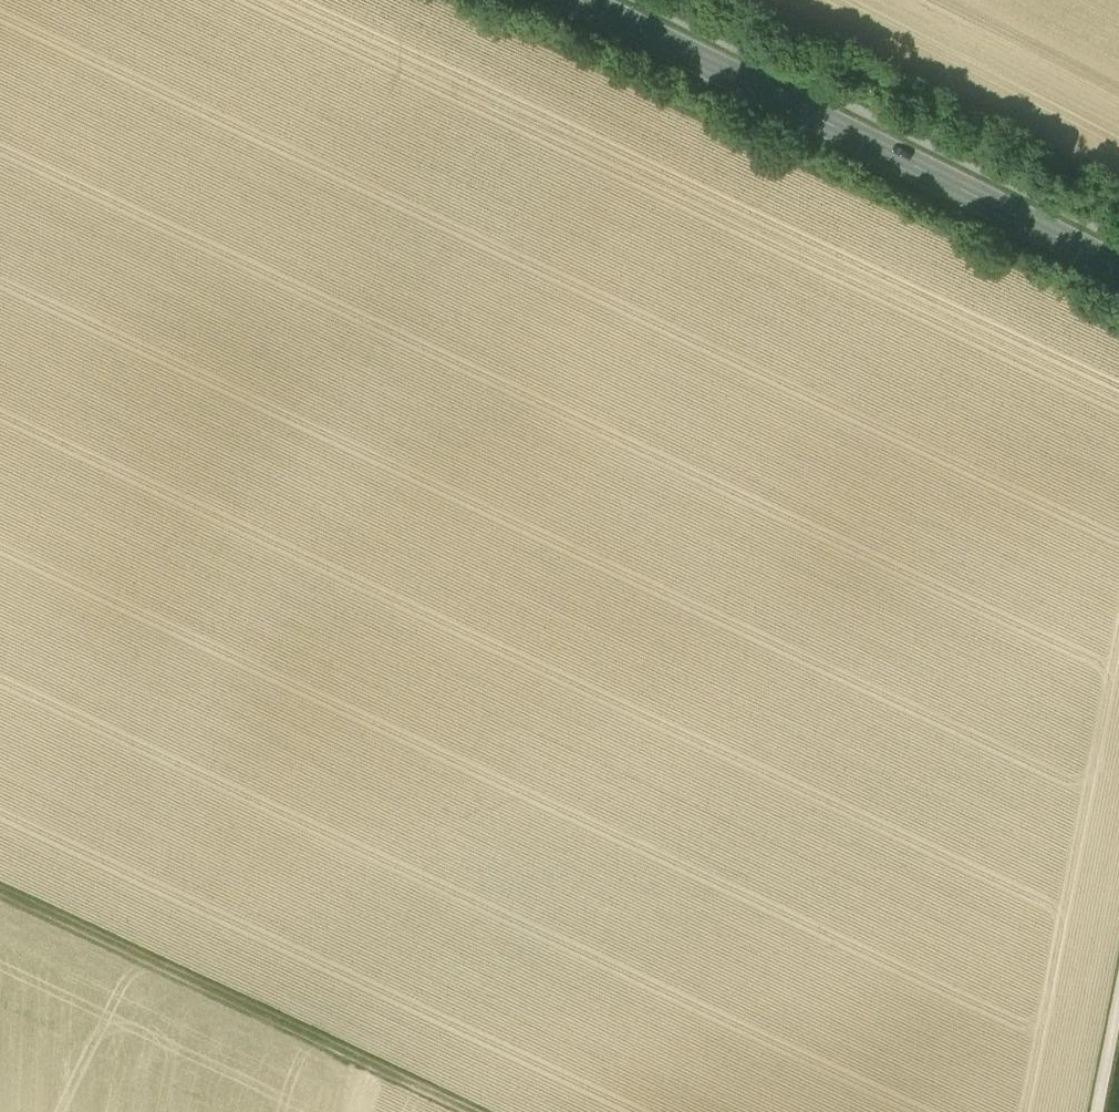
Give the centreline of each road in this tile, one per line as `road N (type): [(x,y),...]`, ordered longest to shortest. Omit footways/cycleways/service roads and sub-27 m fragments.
road 1 (secondary): [(577,0),(1118,268)]

